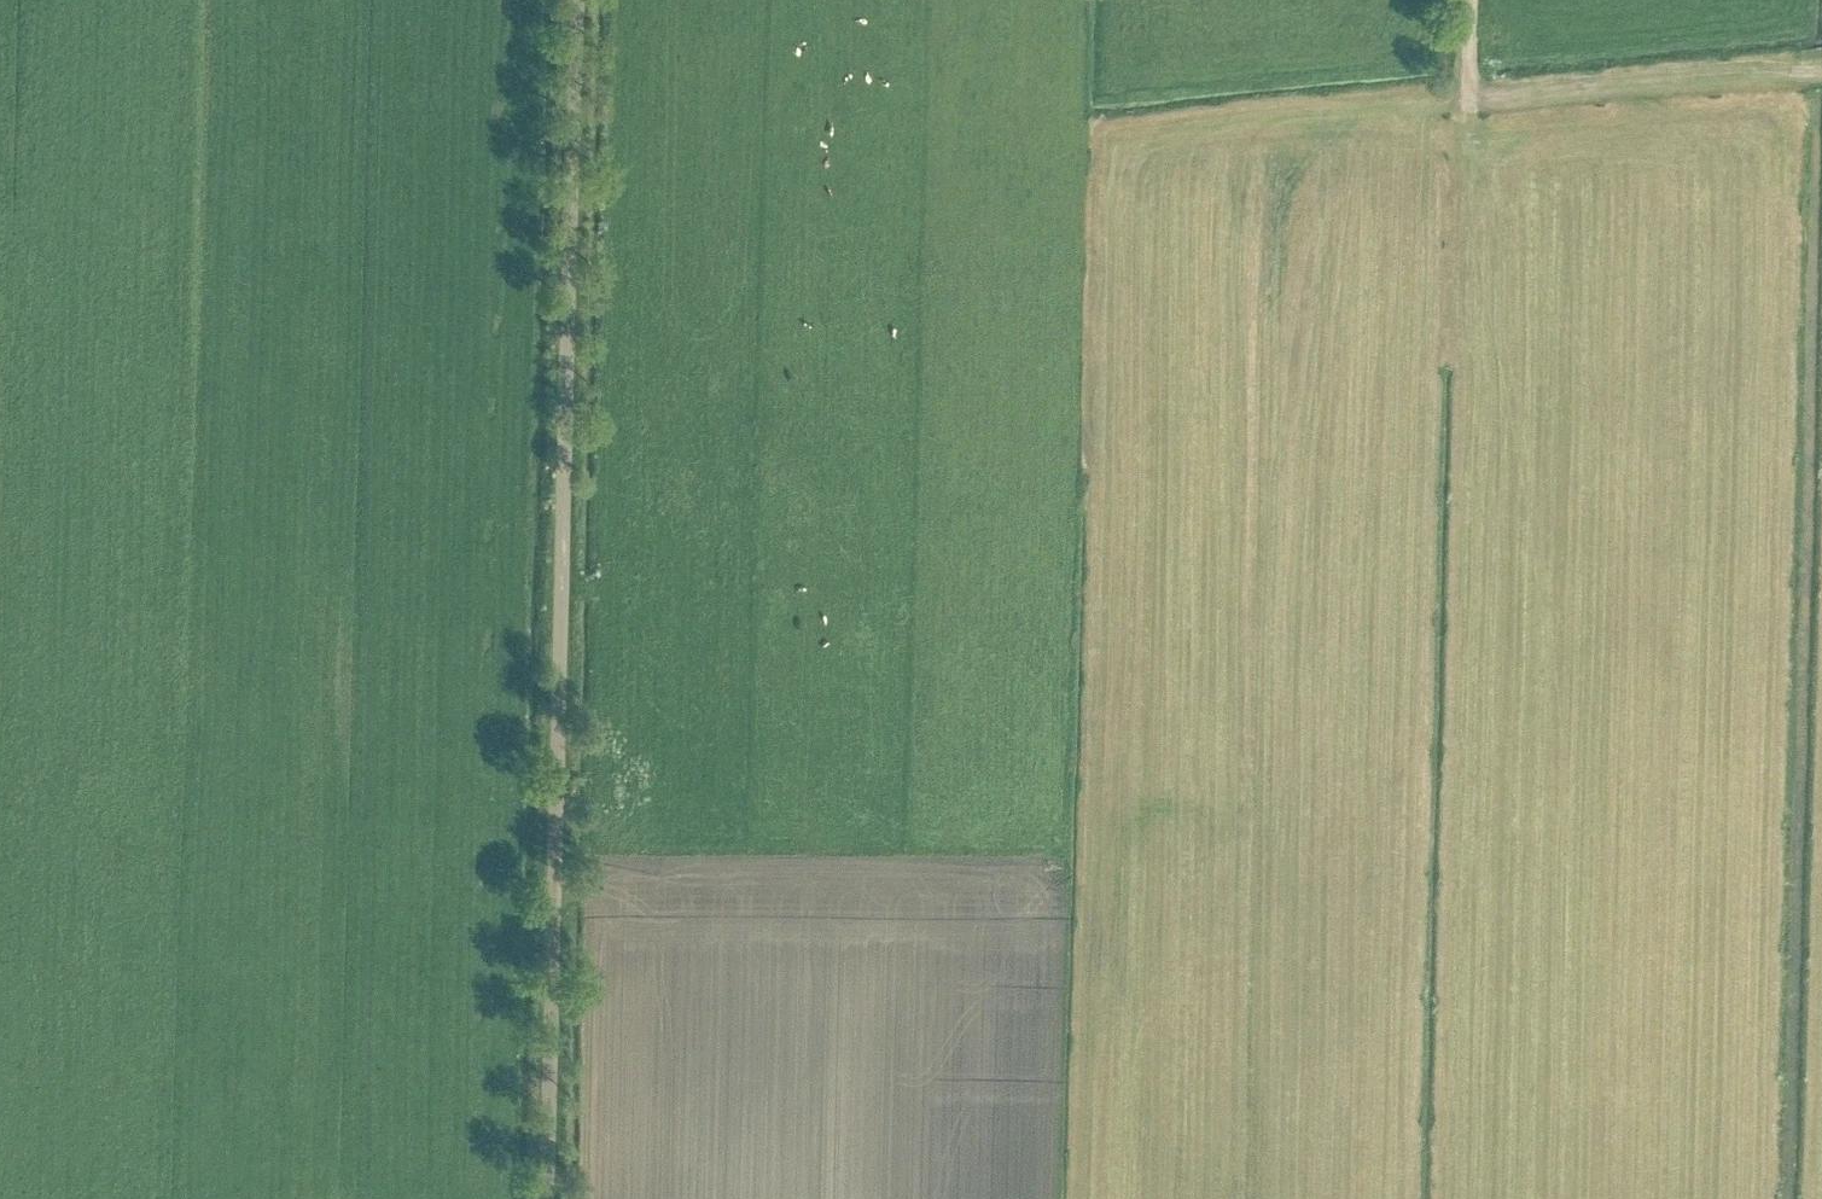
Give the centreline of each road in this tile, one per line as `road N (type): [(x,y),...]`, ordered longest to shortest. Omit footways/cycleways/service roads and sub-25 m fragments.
road 1 (unclassified): [(551,1198),(579,0)]

